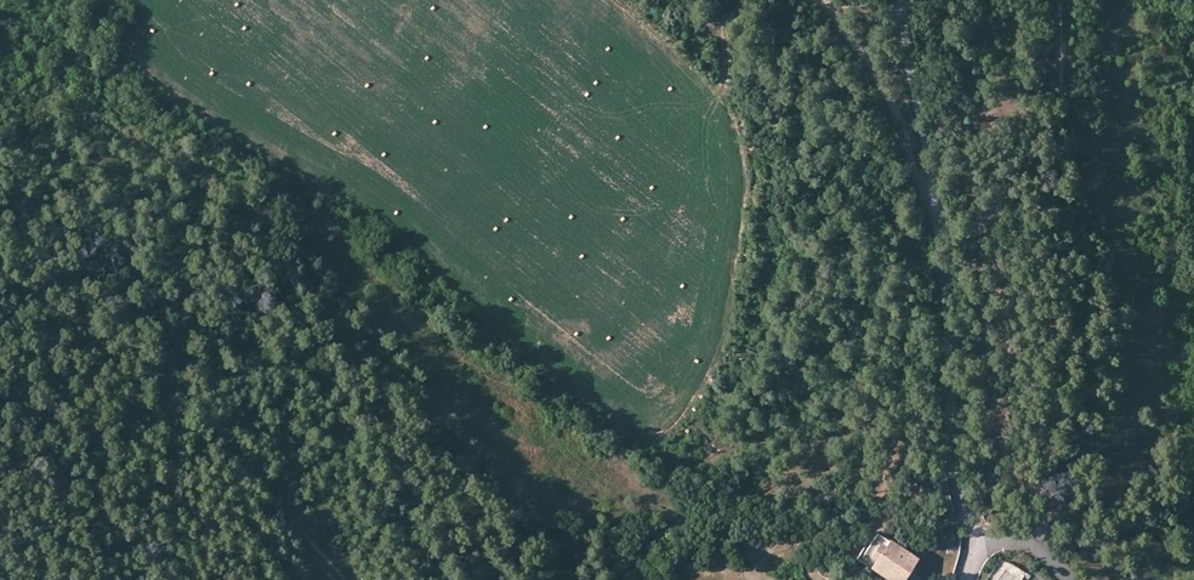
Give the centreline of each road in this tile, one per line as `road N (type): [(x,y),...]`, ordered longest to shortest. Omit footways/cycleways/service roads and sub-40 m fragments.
road 1 (track): [(971,559),(928,184),(858,56),(799,0)]
road 2 (track): [(464,579),(452,546),(389,452),(299,268)]
road 3 (track): [(928,184),(898,38),(898,0)]
road 4 (residential): [(1066,579),(1038,552),(998,543),(971,559),(966,579)]

